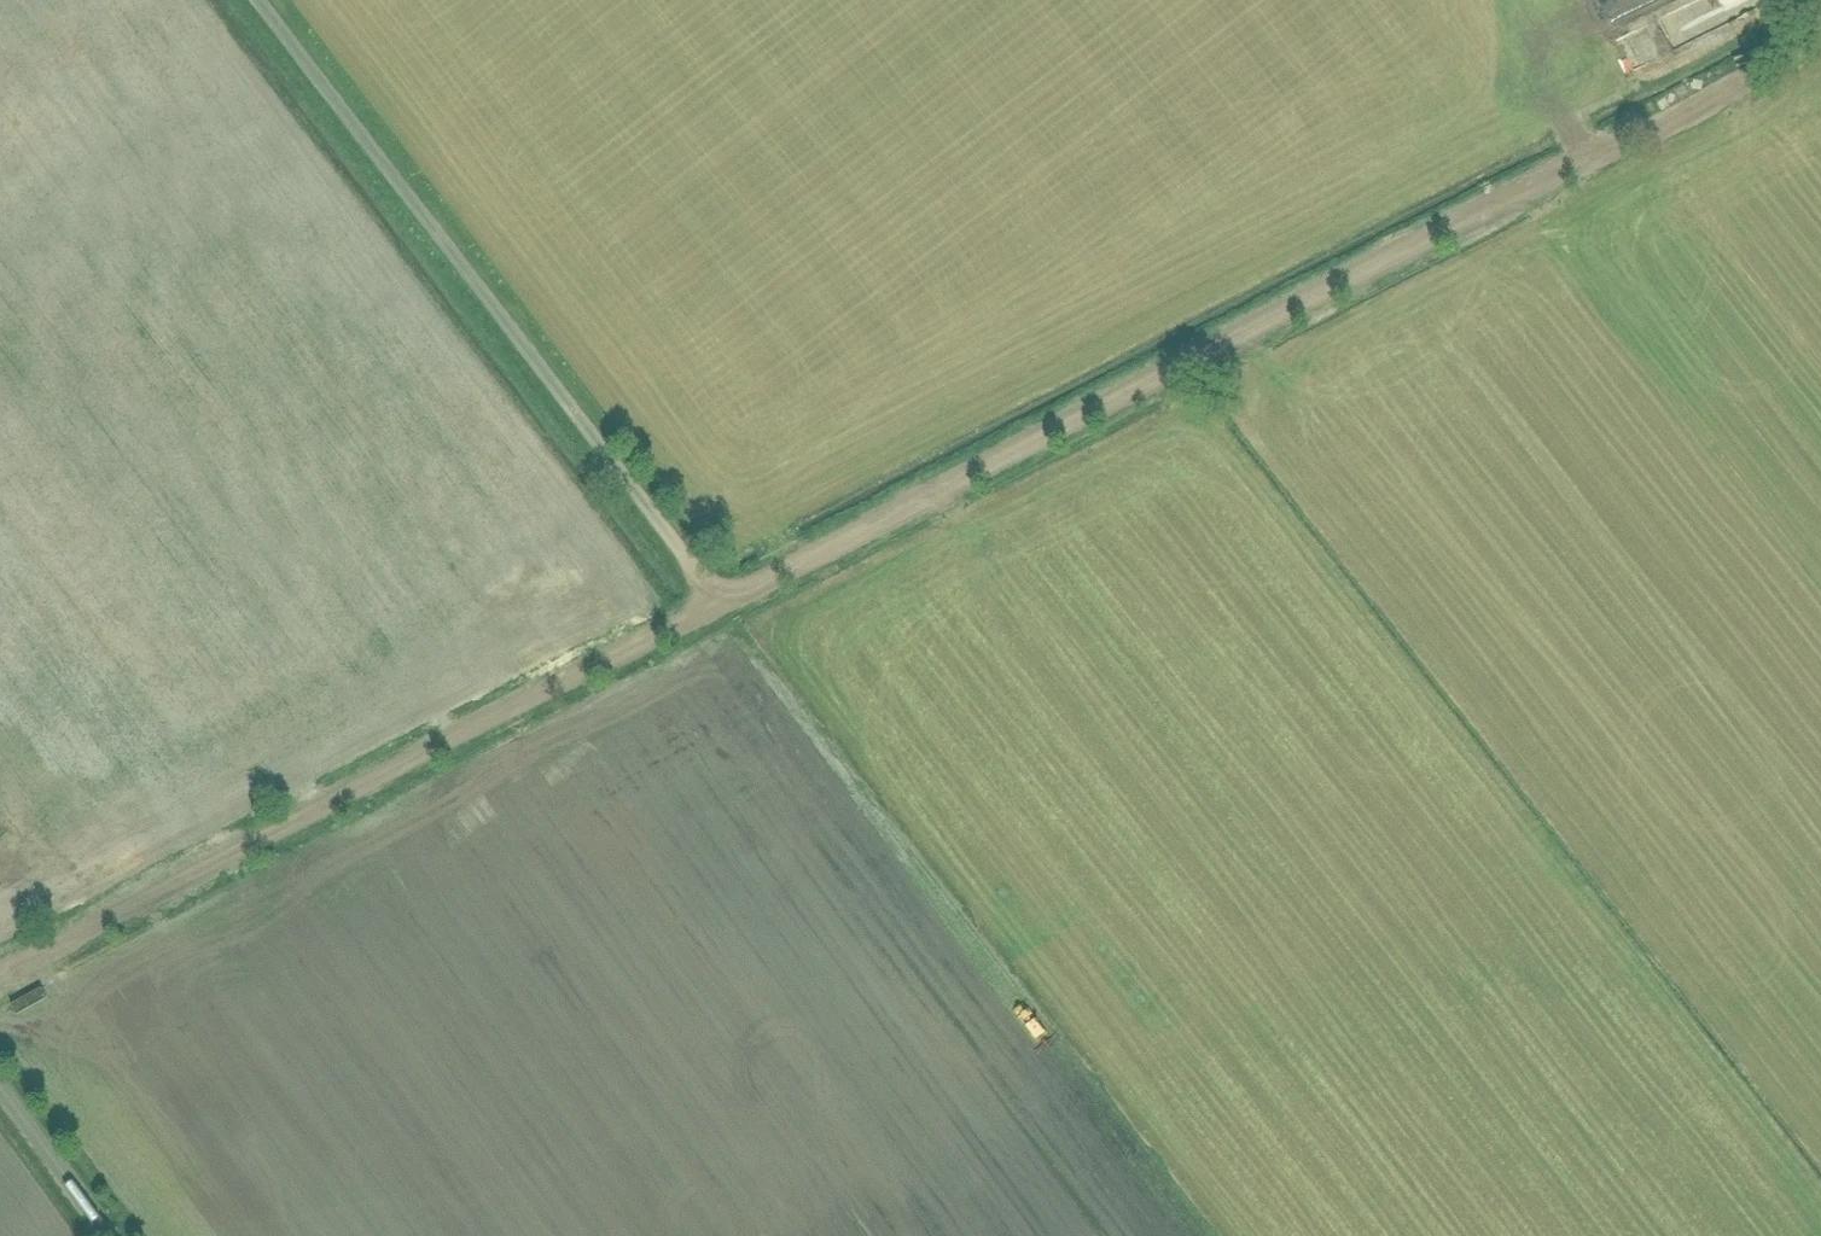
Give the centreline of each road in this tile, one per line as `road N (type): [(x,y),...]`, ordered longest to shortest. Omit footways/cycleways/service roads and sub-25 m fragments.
road 1 (track): [(0,971),(721,605),(1820,28)]
road 2 (unclassified): [(721,605),(258,0)]
road 3 (unclassified): [(102,1235),(0,1098)]

